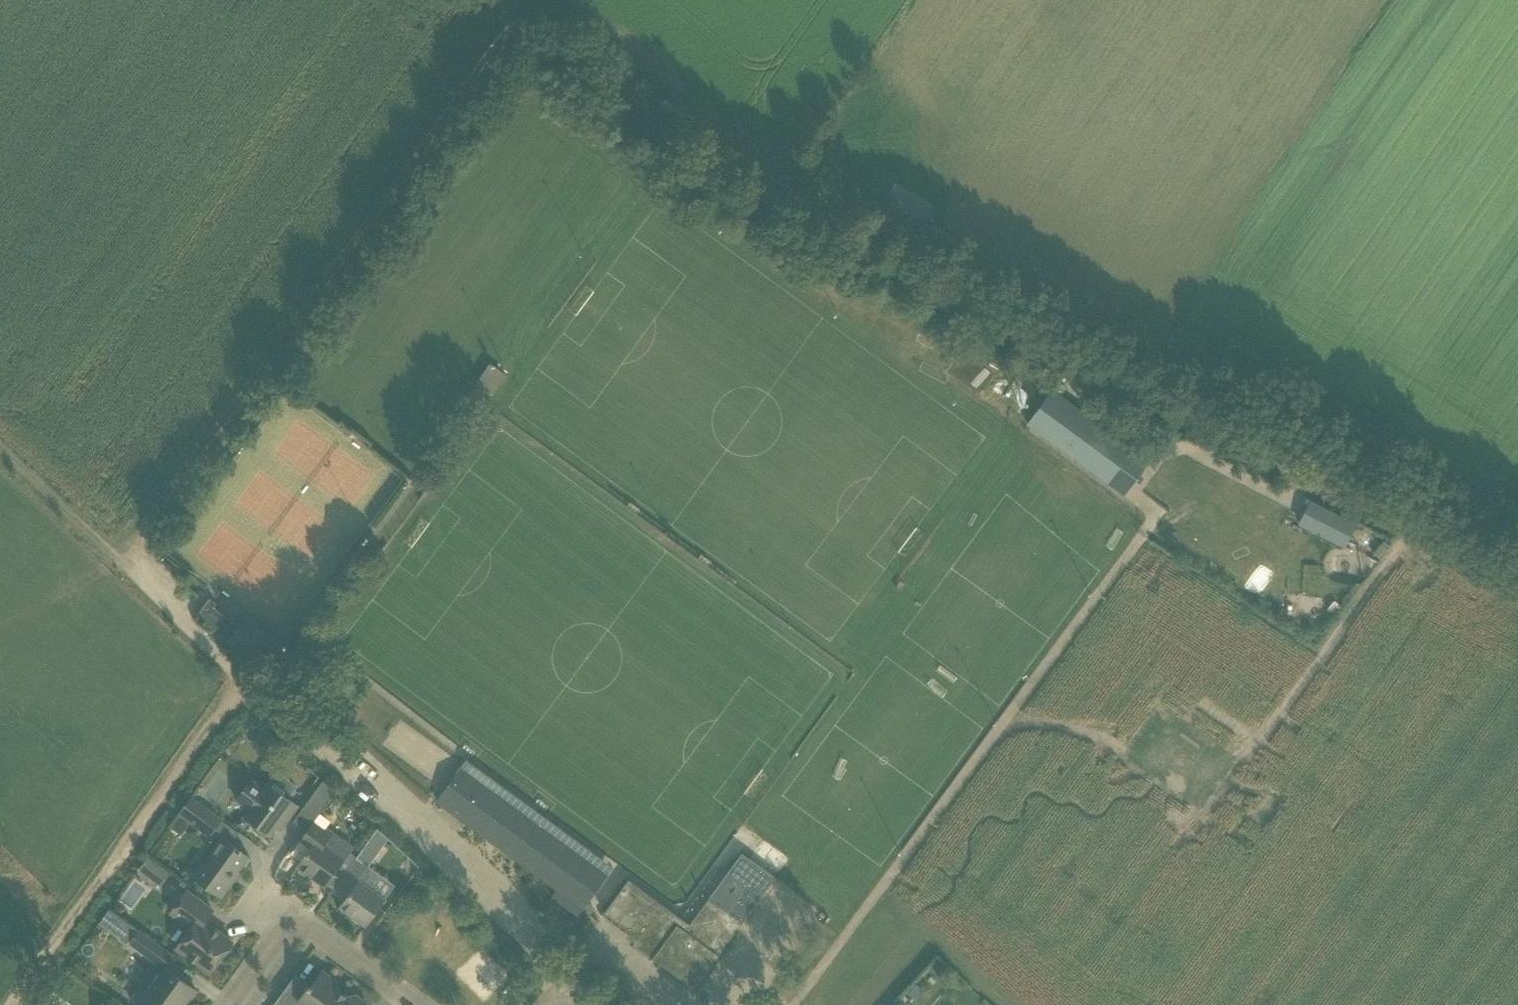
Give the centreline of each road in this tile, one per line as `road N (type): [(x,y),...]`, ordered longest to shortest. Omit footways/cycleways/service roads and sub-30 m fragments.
road 1 (track): [(1517,576),(1048,346),(745,170),(528,4)]
road 2 (track): [(24,1004),(249,689),(0,451)]
road 3 (track): [(528,4),(120,562)]
road 4 (residential): [(561,990),(489,887),(249,689)]
road 5 (residential): [(421,1004),(312,927),(290,928),(272,940),(225,1004)]

